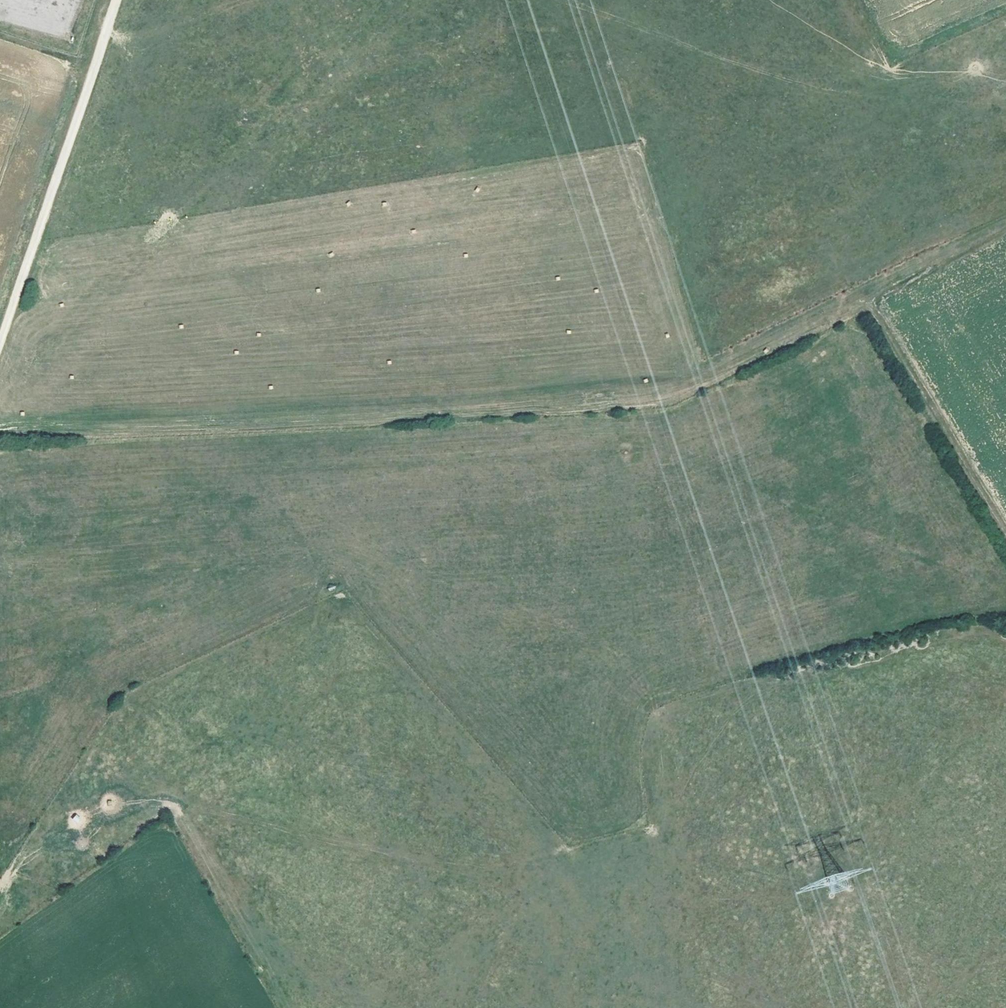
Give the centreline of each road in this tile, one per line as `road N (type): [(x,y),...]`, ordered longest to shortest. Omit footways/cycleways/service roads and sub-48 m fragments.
road 1 (unclassified): [(0,343),(118,0)]
road 2 (track): [(1005,220),(872,287)]

